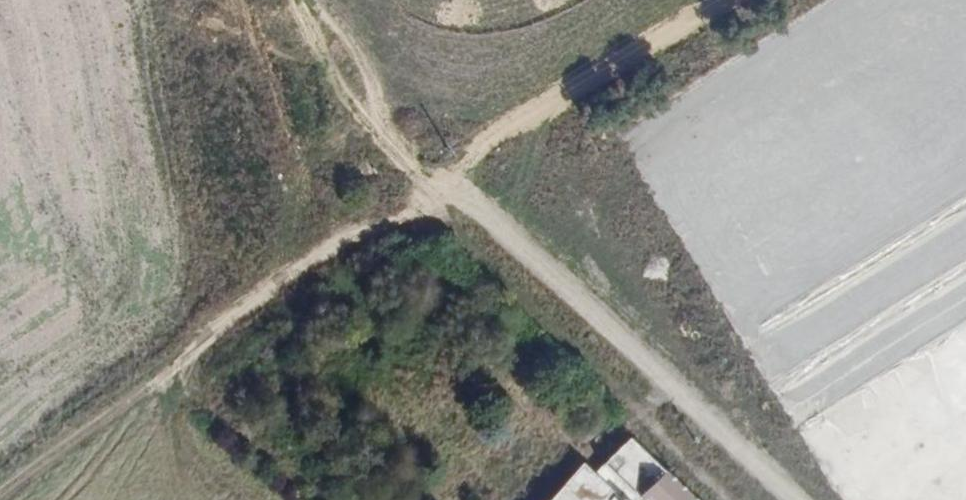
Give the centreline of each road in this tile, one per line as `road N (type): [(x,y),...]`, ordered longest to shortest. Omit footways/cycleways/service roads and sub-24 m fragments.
road 1 (track): [(13,499),(426,203),(557,89),(700,0)]
road 2 (track): [(323,0),(375,86),(426,203),(732,499)]

